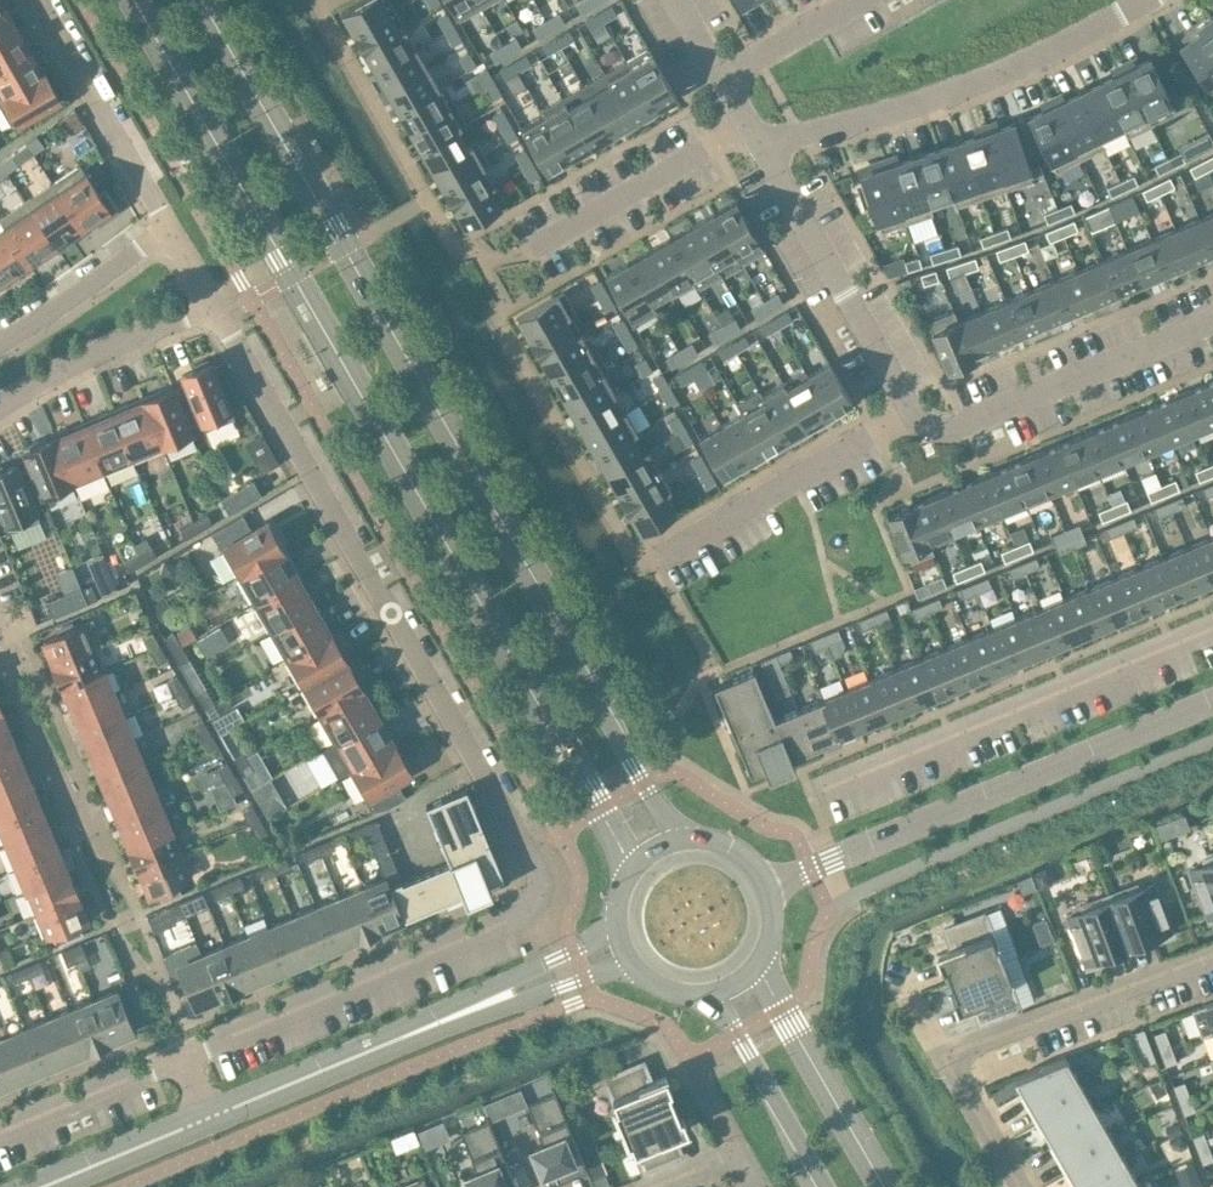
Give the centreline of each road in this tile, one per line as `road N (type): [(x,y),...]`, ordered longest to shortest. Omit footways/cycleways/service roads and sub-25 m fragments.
road 1 (residential): [(179,1060),(514,919),(531,904),(540,878),(213,311)]
road 2 (secondary): [(130,0),(639,860)]
road 3 (secondary): [(685,839),(642,784),(197,0)]
road 4 (unclassified): [(767,887),(1212,701)]
road 5 (residential): [(1015,1186),(942,1054),(1212,954)]
road 6 (residential): [(818,793),(1212,629)]
road 7 (residential): [(757,144),(824,132),(1000,74),(1142,0)]
road 8 (residential): [(757,144),(920,425)]
road 9 (residential): [(920,425),(945,431),(1212,322)]
road 10 (residential): [(920,425),(652,562)]
road 11 (residential): [(738,114),(502,255)]
road 12 (tertiary): [(204,1120),(453,1015)]
road 13 (residential): [(169,235),(36,0)]
road 14 (secondary): [(878,1186),(749,973)]
road 15 (residential): [(0,408),(79,363),(213,311)]
road 16 (secondary): [(706,994),(823,1186)]
road 17 (residential): [(0,337),(169,235)]
road 18 (residential): [(0,1133),(179,1060)]
road 19 (tertiary): [(616,922),(493,986),(453,1015)]
road 20 (tertiary): [(453,1015),(503,1009),(631,963)]
road 21 (tertiary): [(43,1186),(204,1120)]
road 22 (residential): [(855,0),(718,78)]
road 23 (residential): [(655,1186),(738,1154),(758,1186)]

